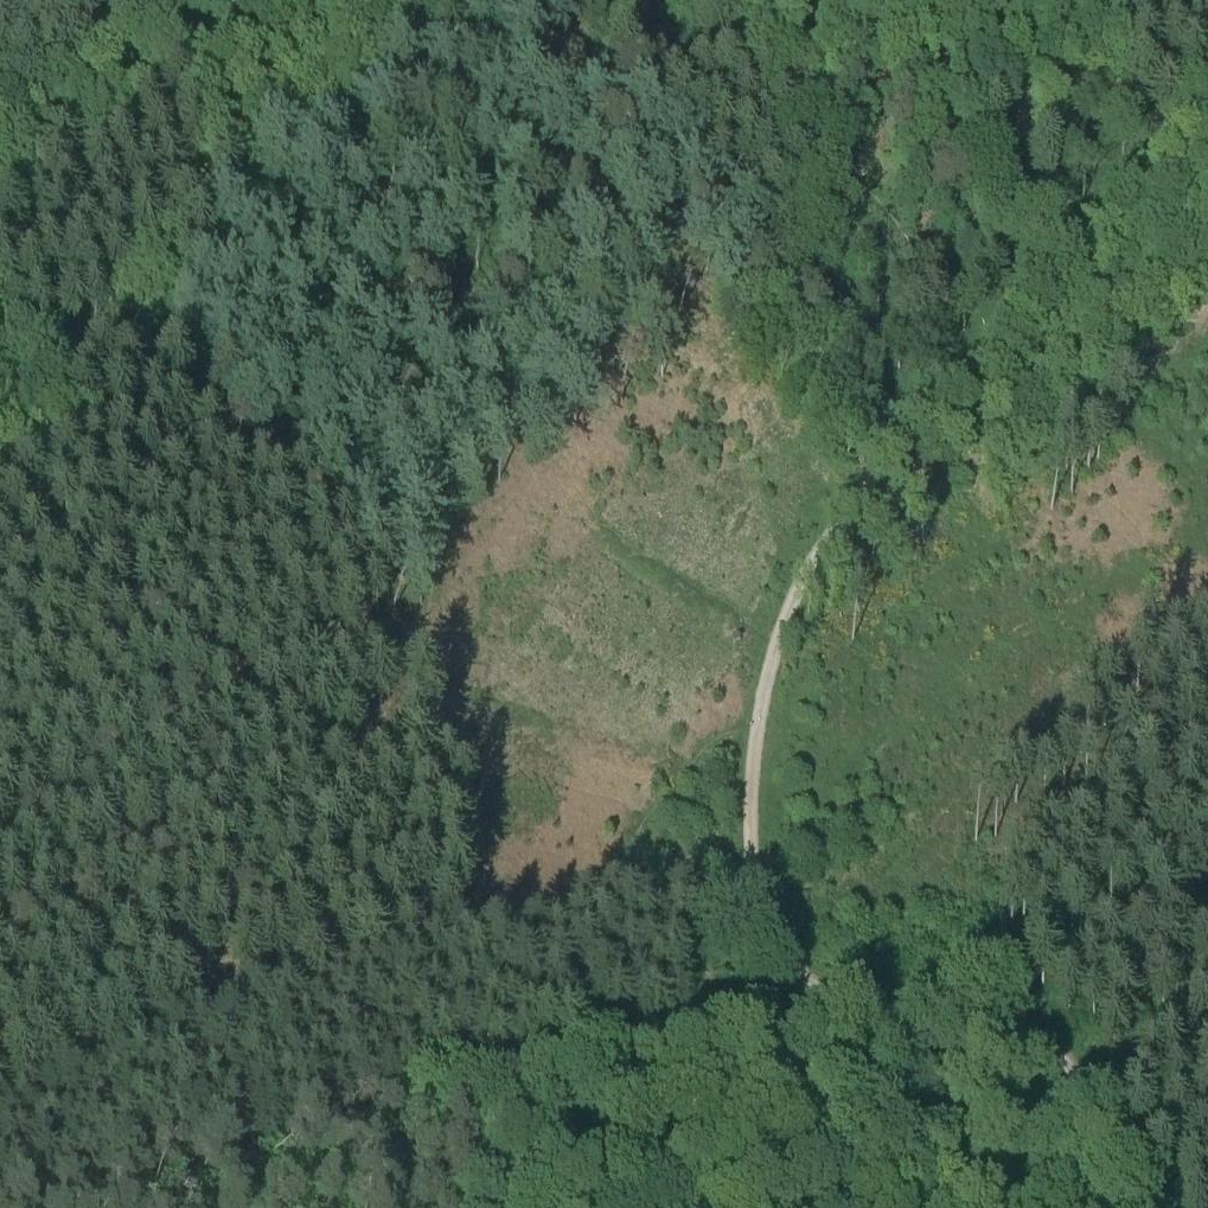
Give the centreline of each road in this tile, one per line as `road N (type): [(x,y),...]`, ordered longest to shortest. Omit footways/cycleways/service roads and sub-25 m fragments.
road 1 (track): [(1148,1207),(1085,1083),(1045,1035),(1008,1017),(828,992),(787,965),(760,913),(752,779),(768,667),(804,571),(866,491),(1140,189),(1207,139)]

